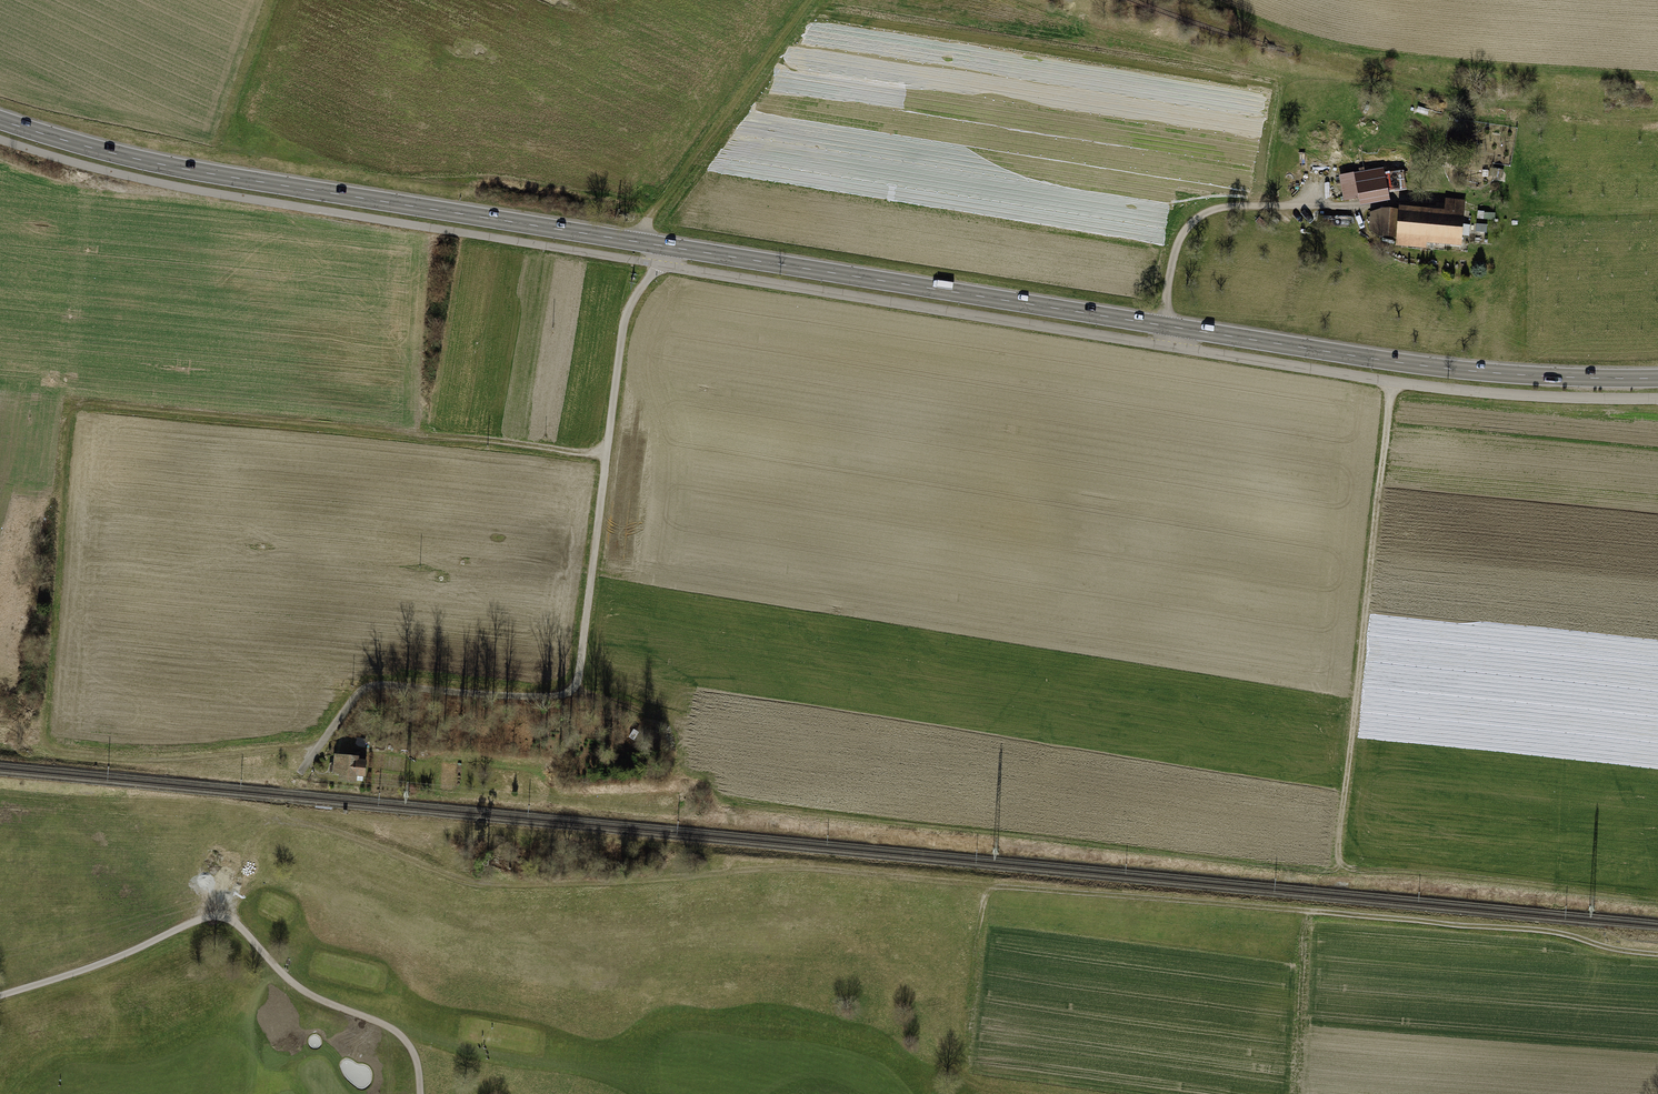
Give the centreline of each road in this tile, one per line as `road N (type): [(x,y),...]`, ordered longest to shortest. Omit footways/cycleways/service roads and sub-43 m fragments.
road 1 (secondary): [(1657,378),(1473,371),(1247,340),(180,168),(0,119)]
road 2 (track): [(1657,953),(1551,929),(803,868),(466,880),(334,830),(269,819),(250,849),(233,914)]
road 3 (track): [(606,455),(72,403),(47,739),(111,758),(321,746)]
road 4 (track): [(1657,901),(1354,867),(1342,854),(1392,382)]
road 5 (track): [(302,771),(368,686),(573,694),(624,323),(662,246)]
road 6 (track): [(72,403),(61,374),(90,190)]

